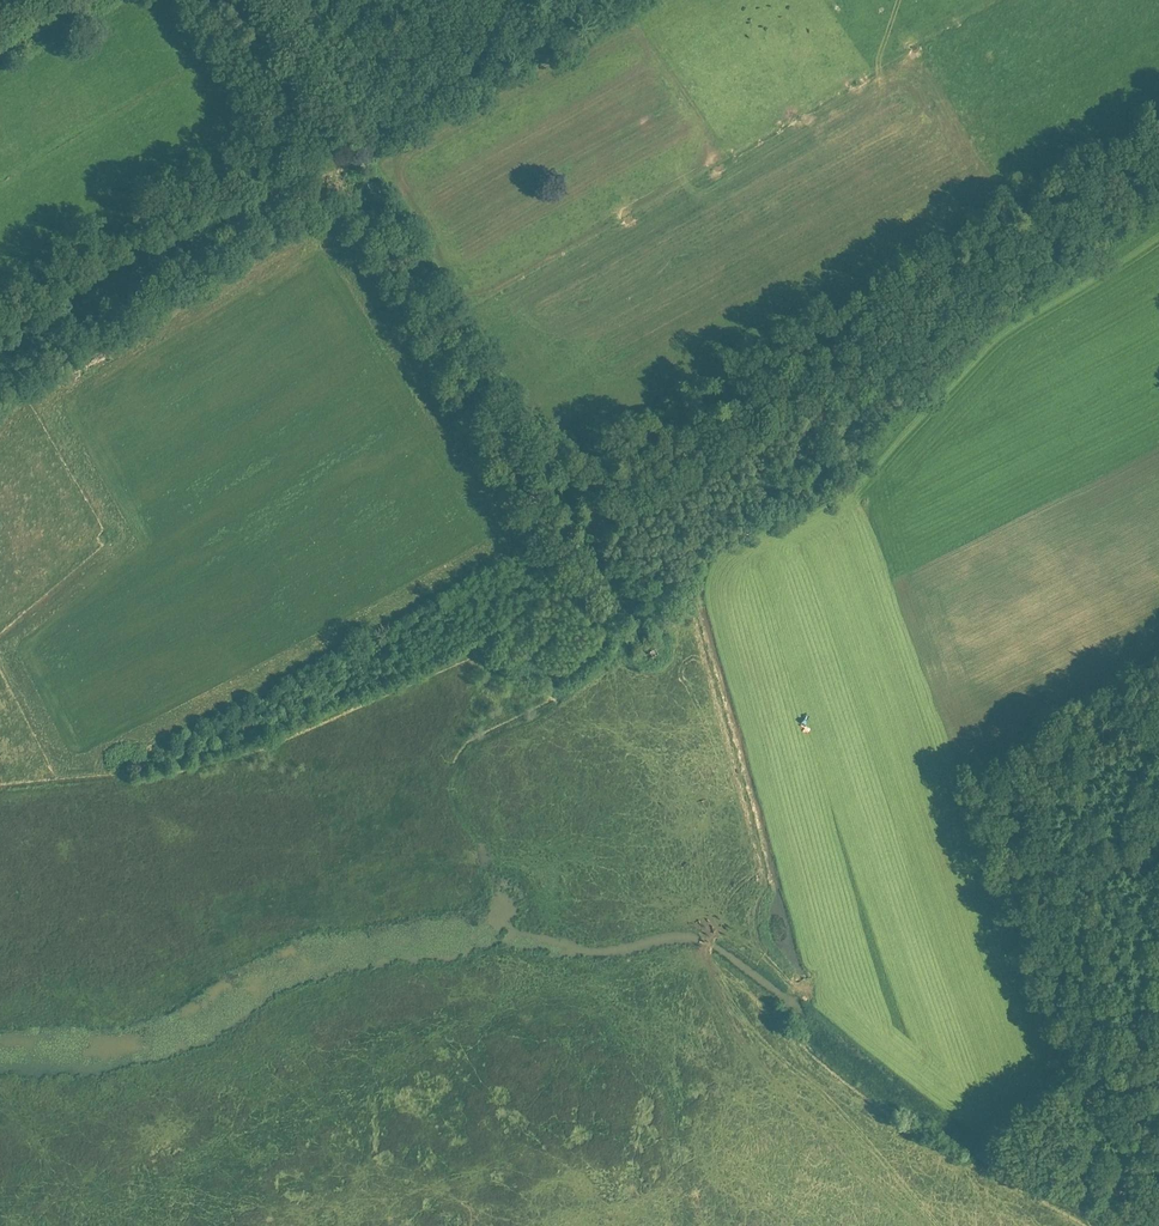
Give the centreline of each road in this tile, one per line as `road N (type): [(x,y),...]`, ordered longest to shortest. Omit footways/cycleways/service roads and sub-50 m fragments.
road 1 (track): [(338,130),(538,458),(539,475)]
road 2 (track): [(1158,241),(1016,329),(855,494)]
road 3 (track): [(539,475),(568,532),(647,630)]
road 4 (track): [(338,130),(258,0)]

